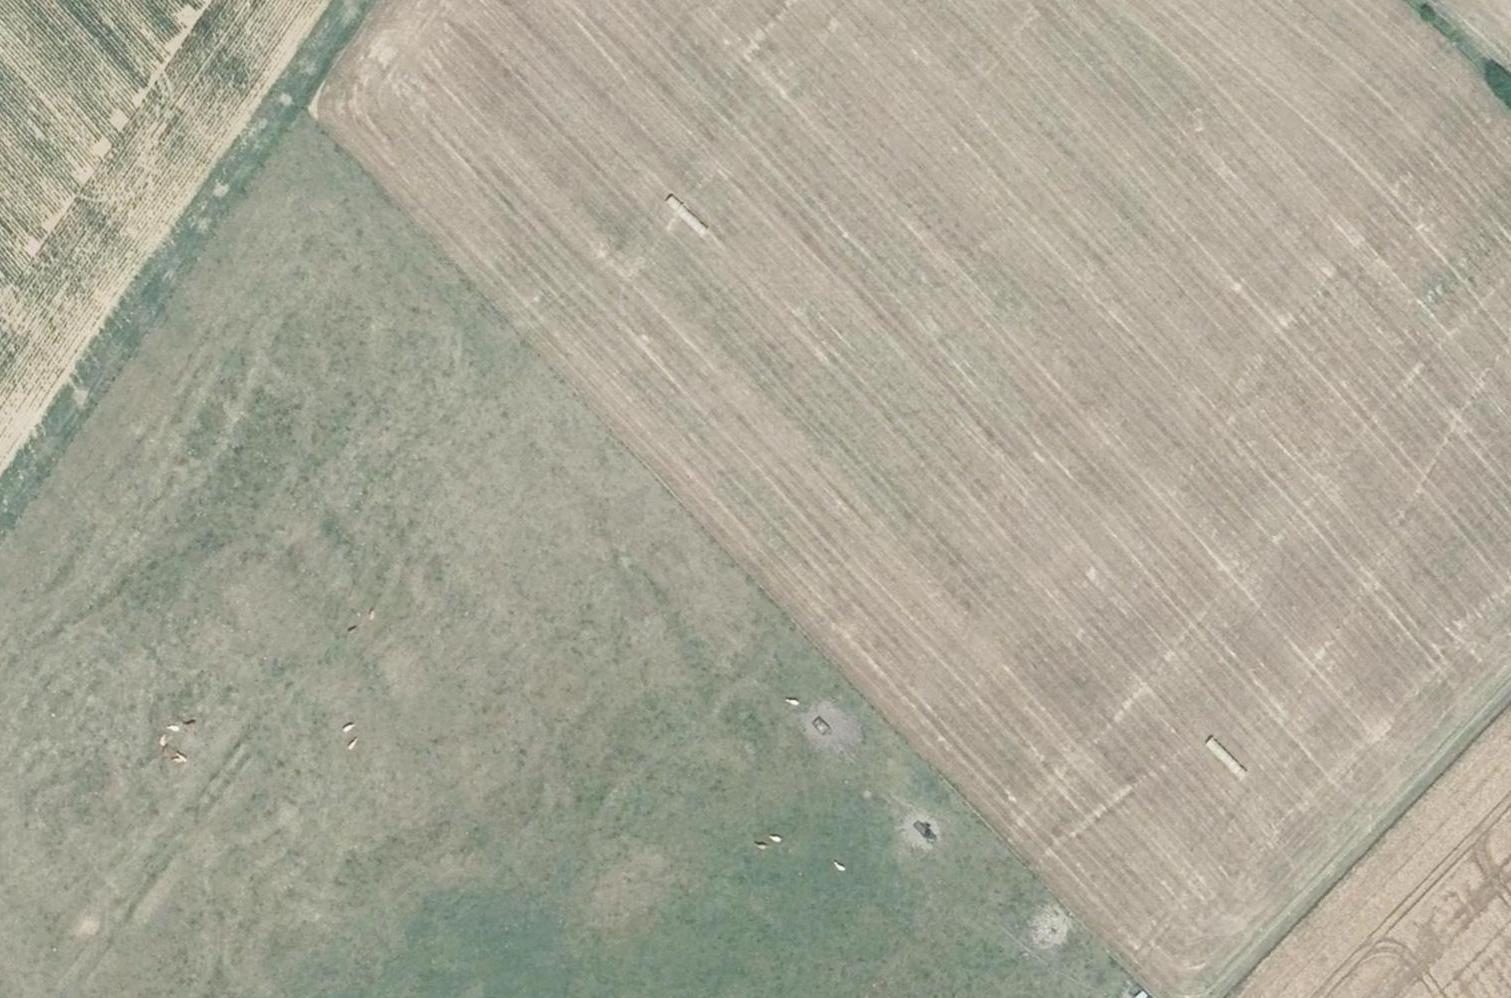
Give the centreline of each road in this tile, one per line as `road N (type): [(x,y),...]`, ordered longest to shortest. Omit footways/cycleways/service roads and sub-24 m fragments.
road 1 (track): [(366,0),(0,521)]

